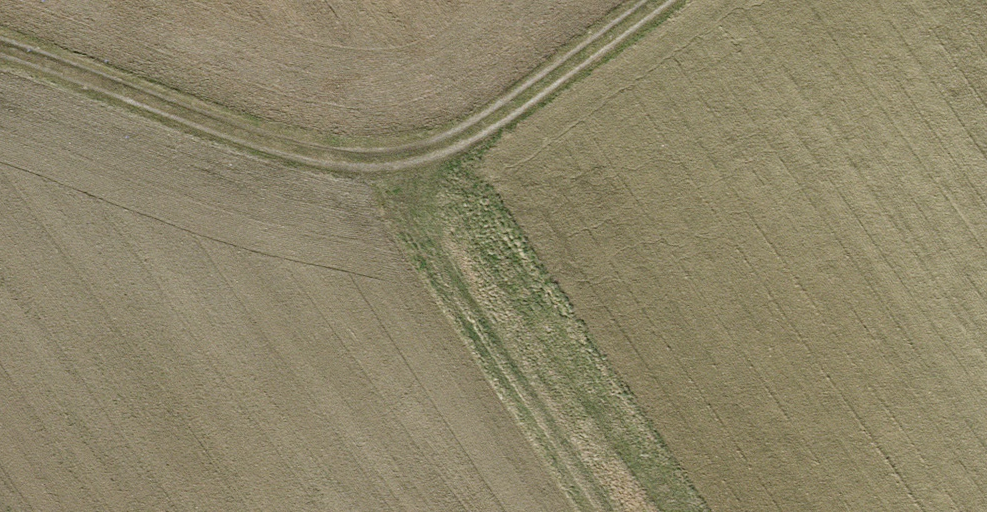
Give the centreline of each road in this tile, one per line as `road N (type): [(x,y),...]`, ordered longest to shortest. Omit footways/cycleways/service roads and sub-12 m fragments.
road 1 (track): [(631,0),(411,163),(0,28)]
road 2 (track): [(411,163),(657,511)]

